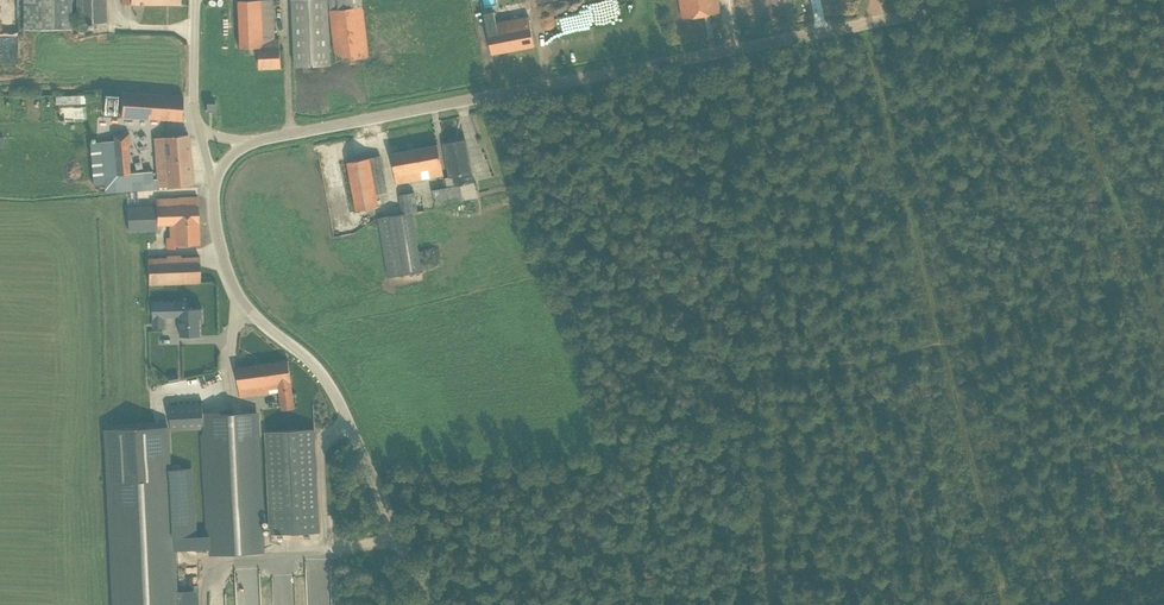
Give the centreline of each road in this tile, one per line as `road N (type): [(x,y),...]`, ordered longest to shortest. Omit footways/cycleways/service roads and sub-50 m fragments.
road 1 (unclassified): [(246,143),(973,0)]
road 2 (unclassified): [(430,604),(339,398),(233,284),(213,215),(216,174)]
road 3 (unclassified): [(198,128),(194,0)]

